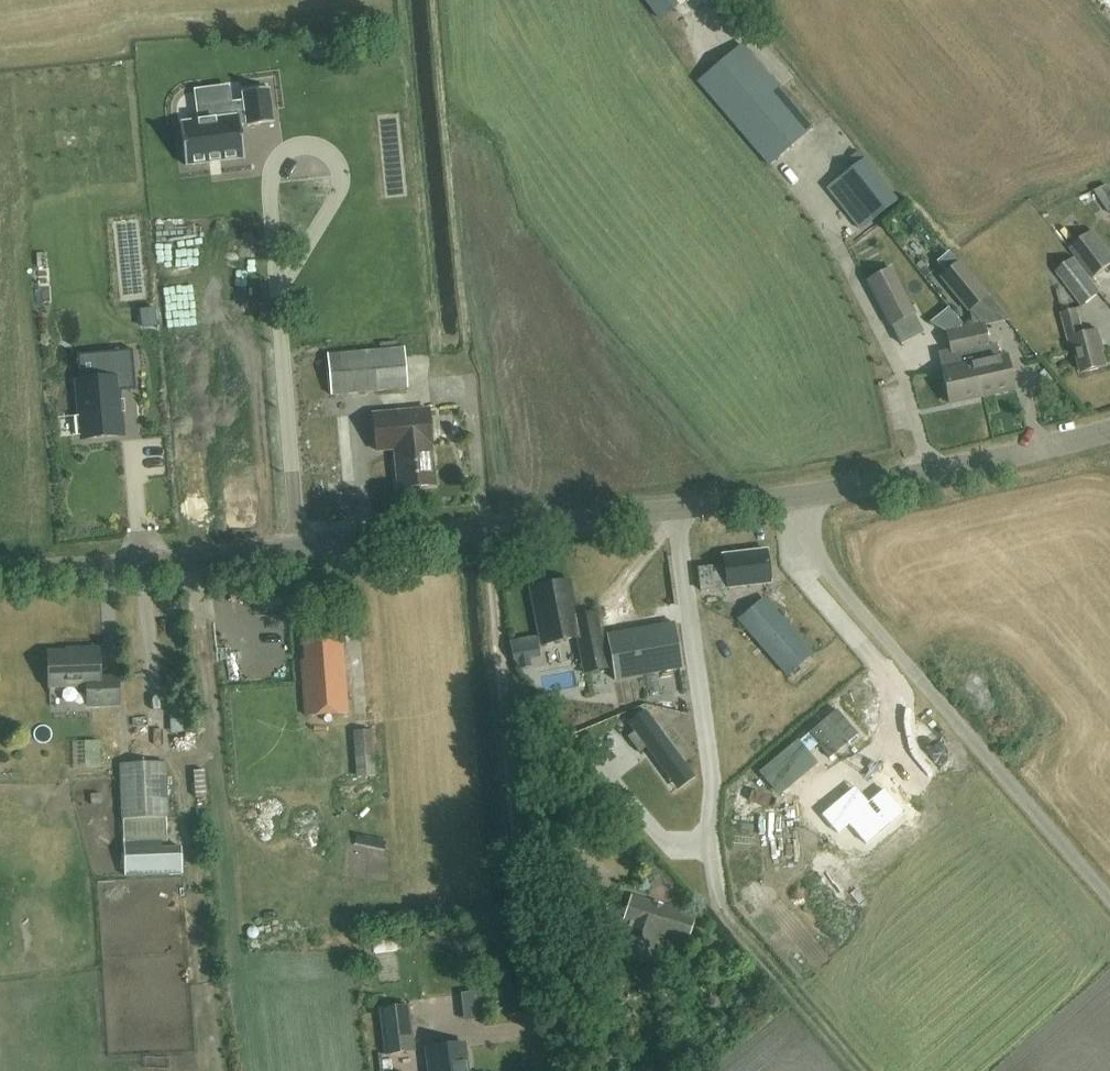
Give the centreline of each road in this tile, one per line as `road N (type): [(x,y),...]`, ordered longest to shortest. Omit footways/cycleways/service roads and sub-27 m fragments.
road 1 (unclassified): [(0,567),(106,566),(802,492)]
road 2 (track): [(488,525),(540,1070)]
road 3 (unclassified): [(1109,898),(818,561),(802,492)]
road 4 (track): [(270,206),(301,545)]
road 5 (unclassified): [(802,492),(1109,428)]

